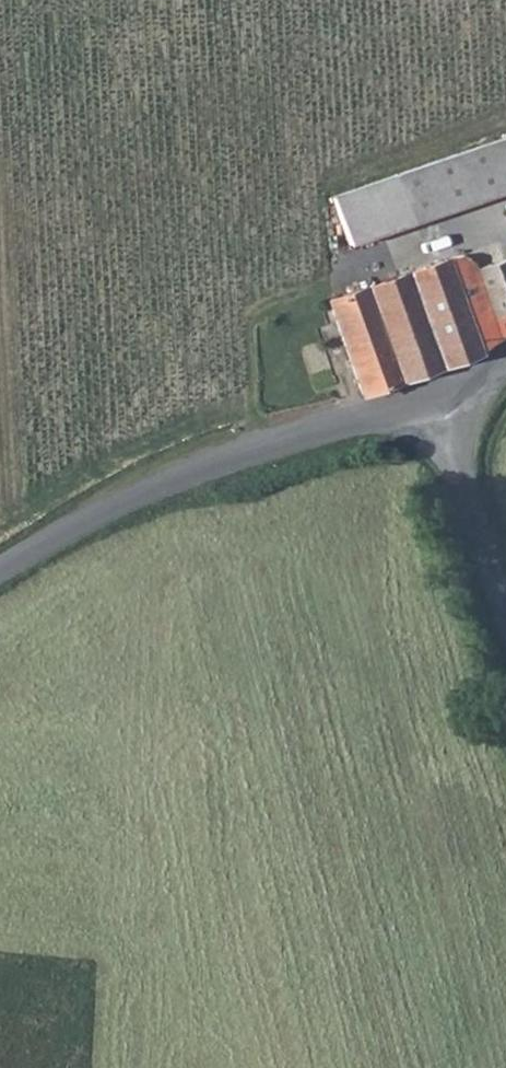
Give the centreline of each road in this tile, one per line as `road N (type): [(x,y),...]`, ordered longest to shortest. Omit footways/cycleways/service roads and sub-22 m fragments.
road 1 (unclassified): [(0,585),(147,494),(315,438),(444,405)]
road 2 (unclassified): [(444,405),(505,596)]

